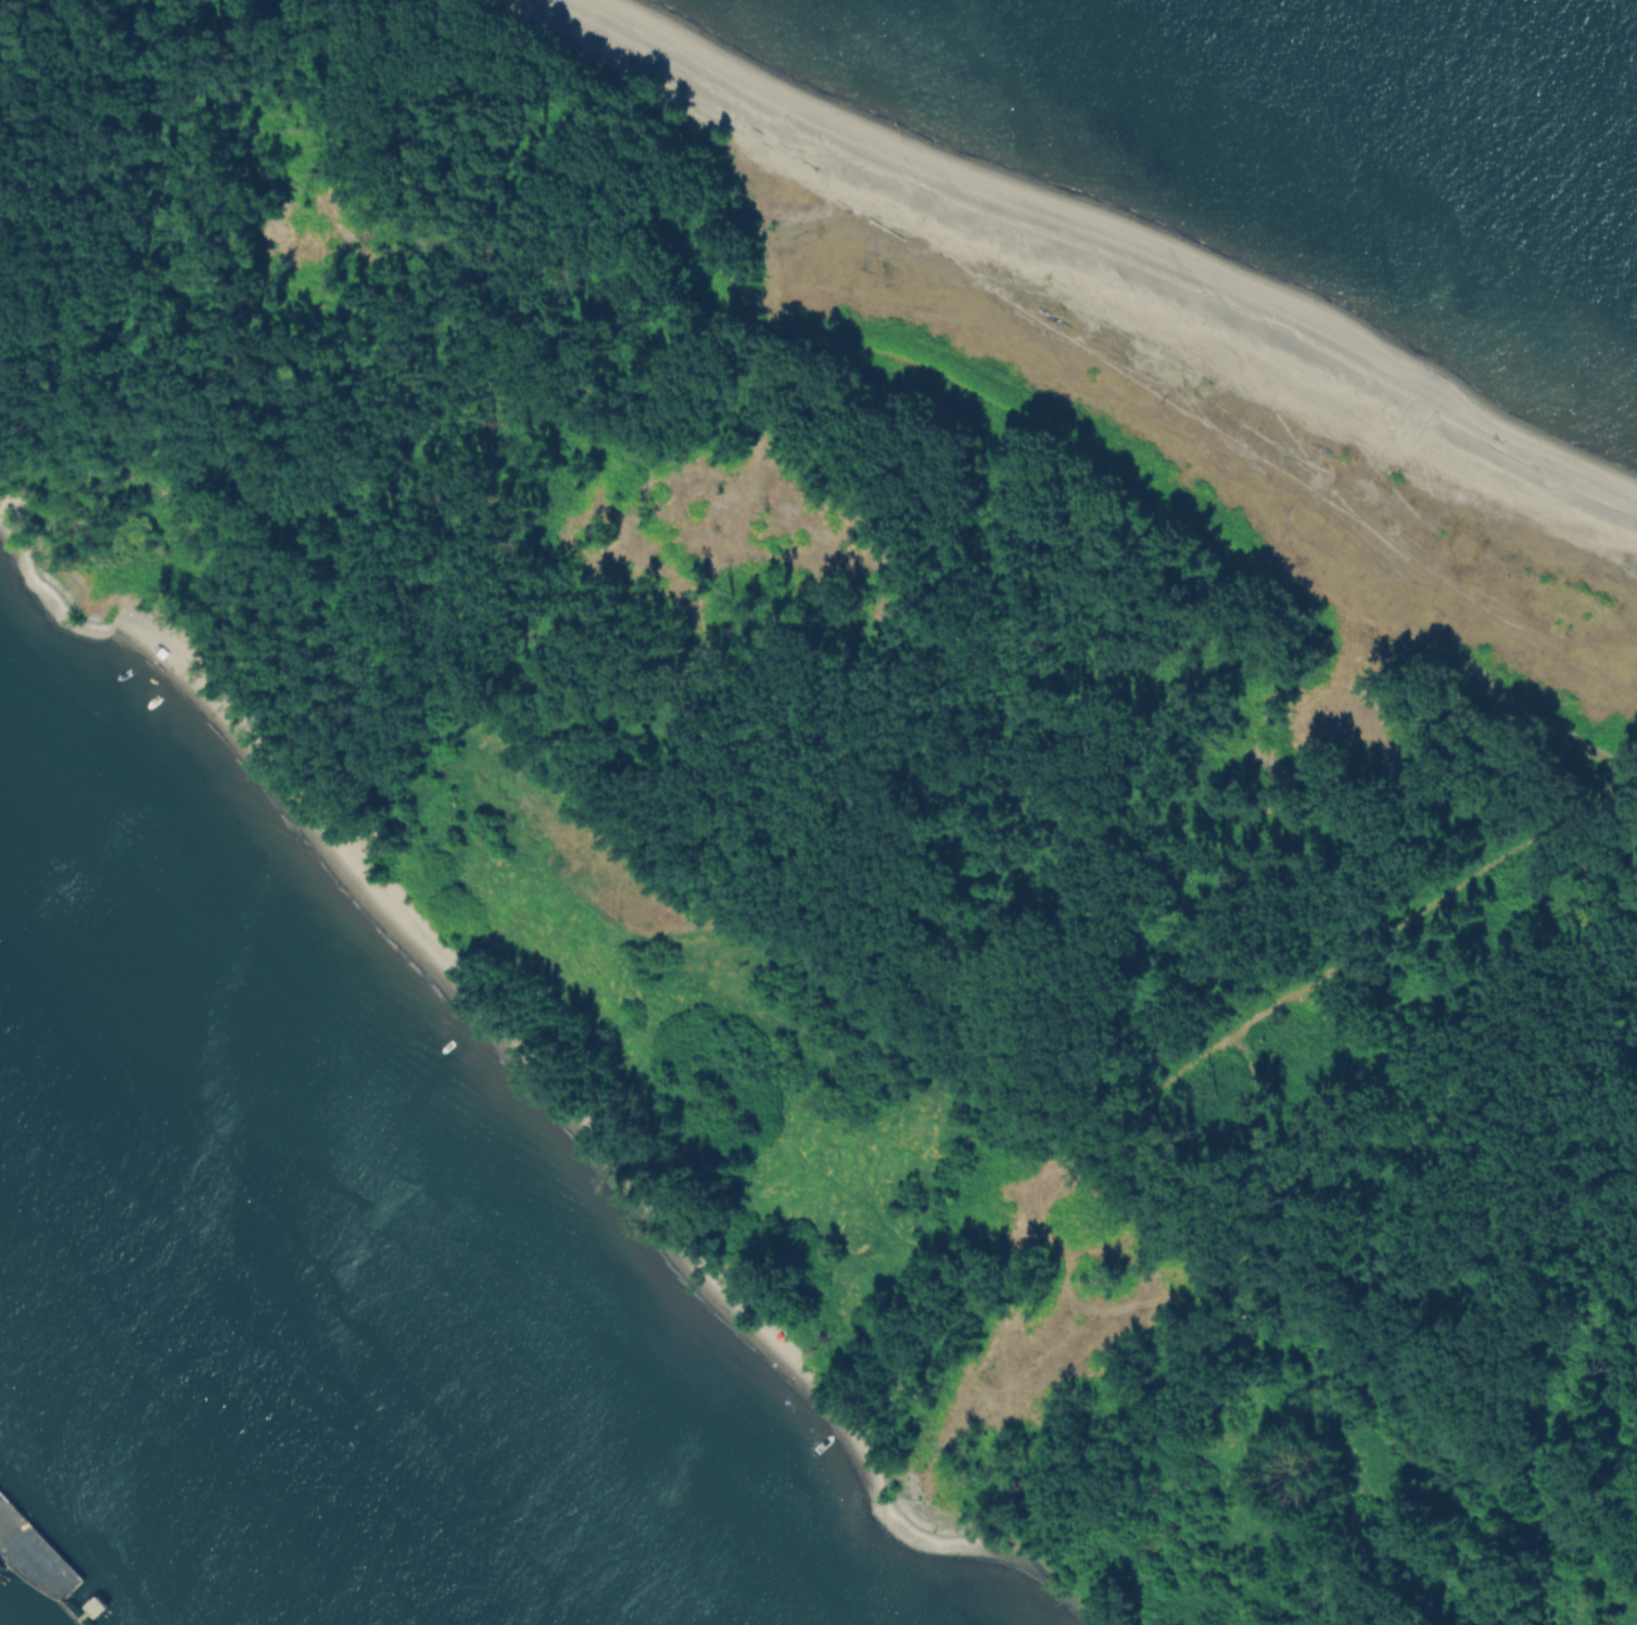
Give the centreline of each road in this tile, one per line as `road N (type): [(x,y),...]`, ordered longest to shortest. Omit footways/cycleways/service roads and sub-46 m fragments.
road 1 (track): [(1636,696),(1498,626),(1006,345),(923,315),(839,300),(756,301),(645,198),(591,174),(468,45),(396,0)]

